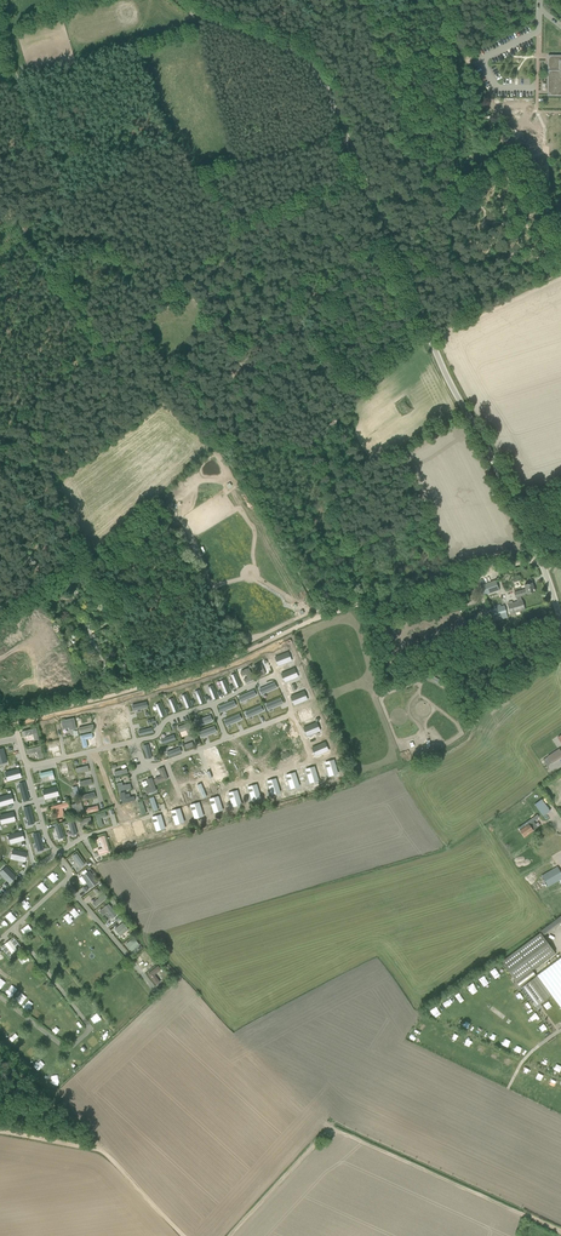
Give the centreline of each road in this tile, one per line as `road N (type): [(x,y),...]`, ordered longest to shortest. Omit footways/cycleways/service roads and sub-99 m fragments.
road 1 (unclassified): [(560,622),(544,567),(430,338),(320,71),(306,53),(188,0)]
road 2 (track): [(328,614),(219,446),(105,355),(0,22)]
road 3 (track): [(456,0),(449,215),(452,248),(480,314),(423,342),(309,445),(219,446)]
road 4 (track): [(560,1232),(333,1127),(230,1235)]
road 5 (track): [(0,725),(151,687),(328,614)]
road 6 (track): [(0,1131),(107,1155),(183,1235)]
road 7 (track): [(328,614),(540,561)]

